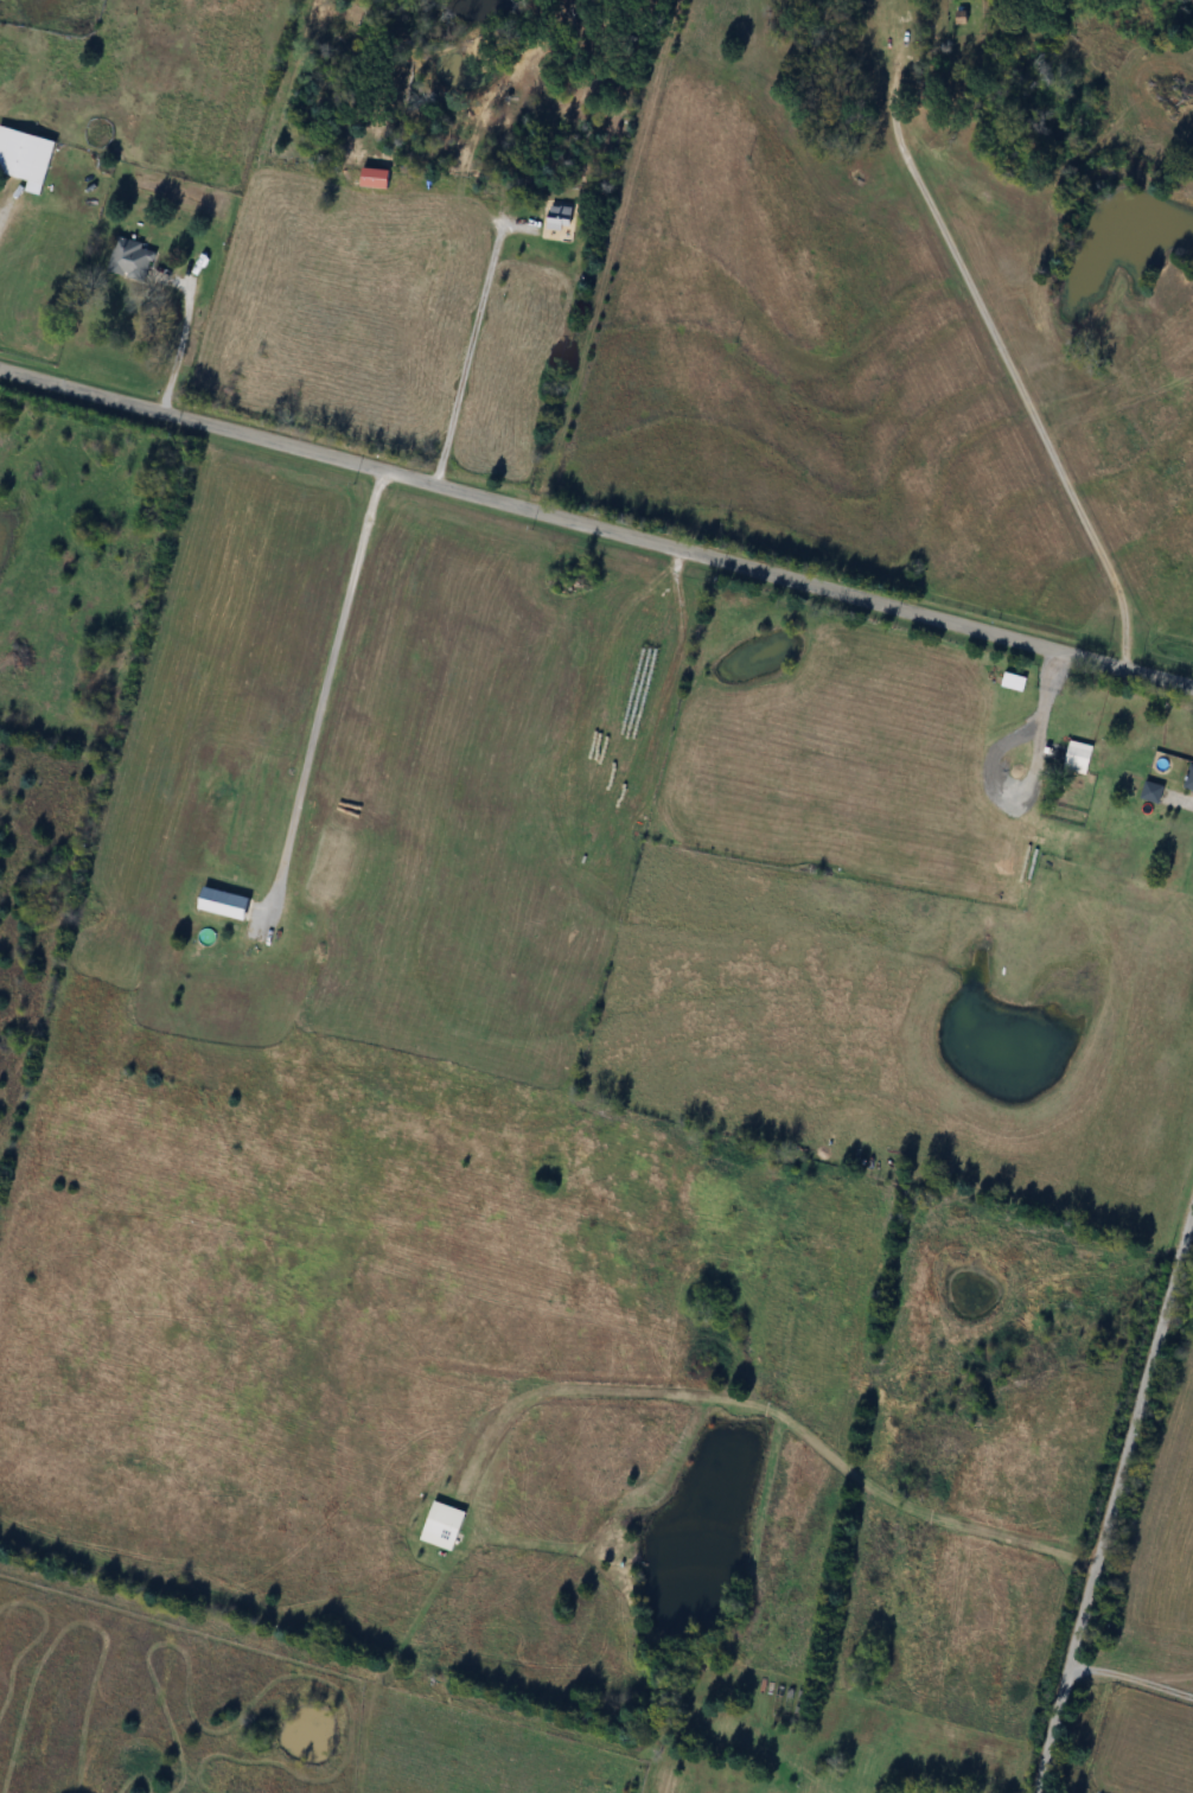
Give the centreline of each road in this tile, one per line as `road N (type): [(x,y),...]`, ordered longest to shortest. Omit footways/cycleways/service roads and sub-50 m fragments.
road 1 (residential): [(0,372),(1192,687)]
road 2 (residential): [(1038,1792),(1192,1209)]

